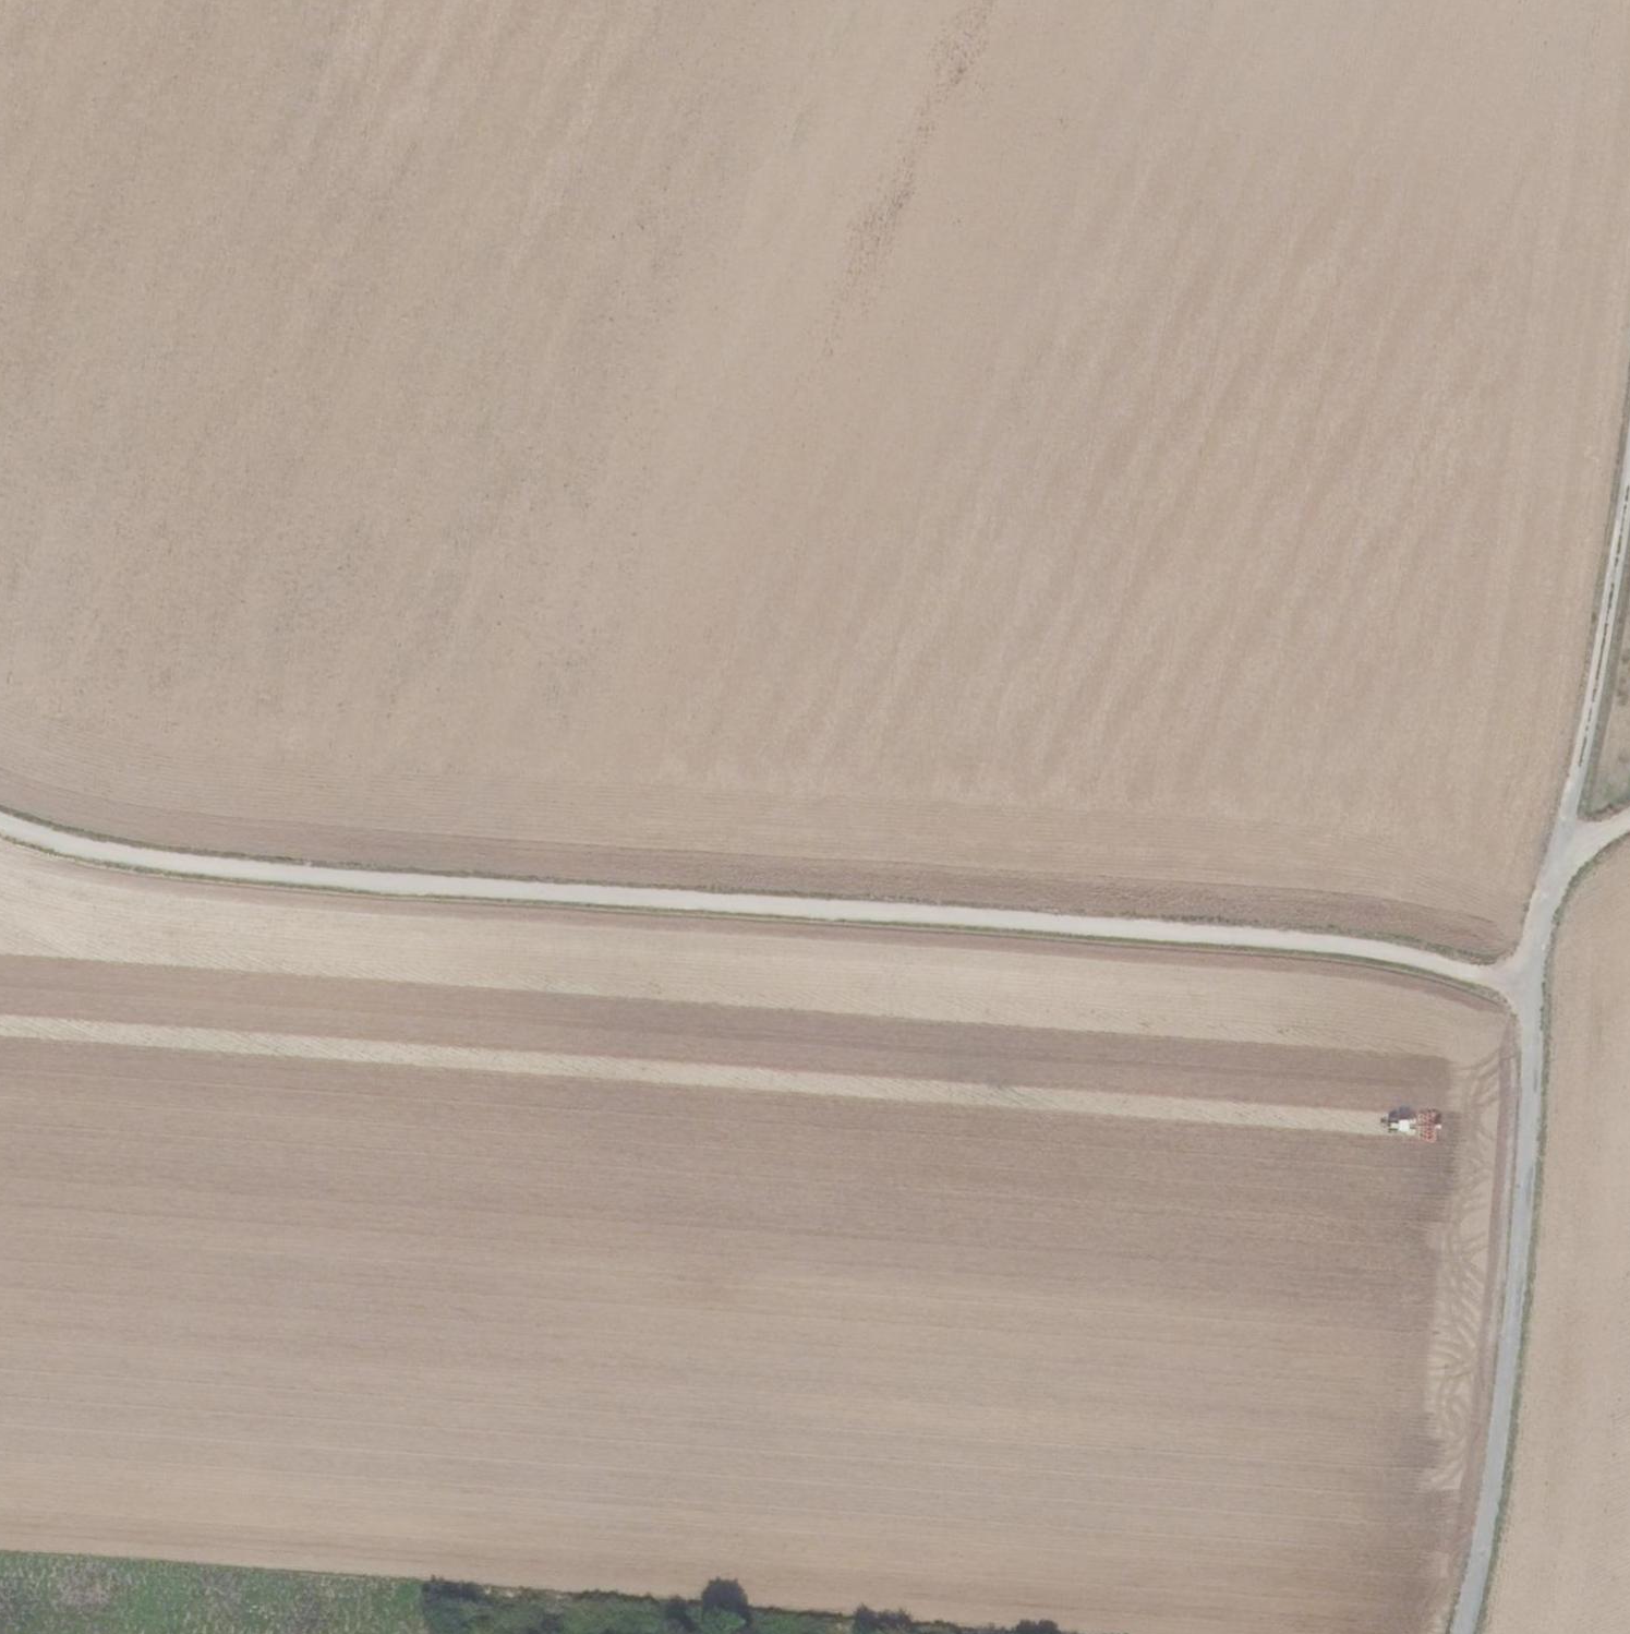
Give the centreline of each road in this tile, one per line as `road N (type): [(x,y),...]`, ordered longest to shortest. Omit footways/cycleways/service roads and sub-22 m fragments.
road 1 (track): [(1534,987),(1456,965),(1078,930),(258,881),(0,832)]
road 2 (track): [(1477,1633),(1516,1442),(1534,987),(1629,433)]

